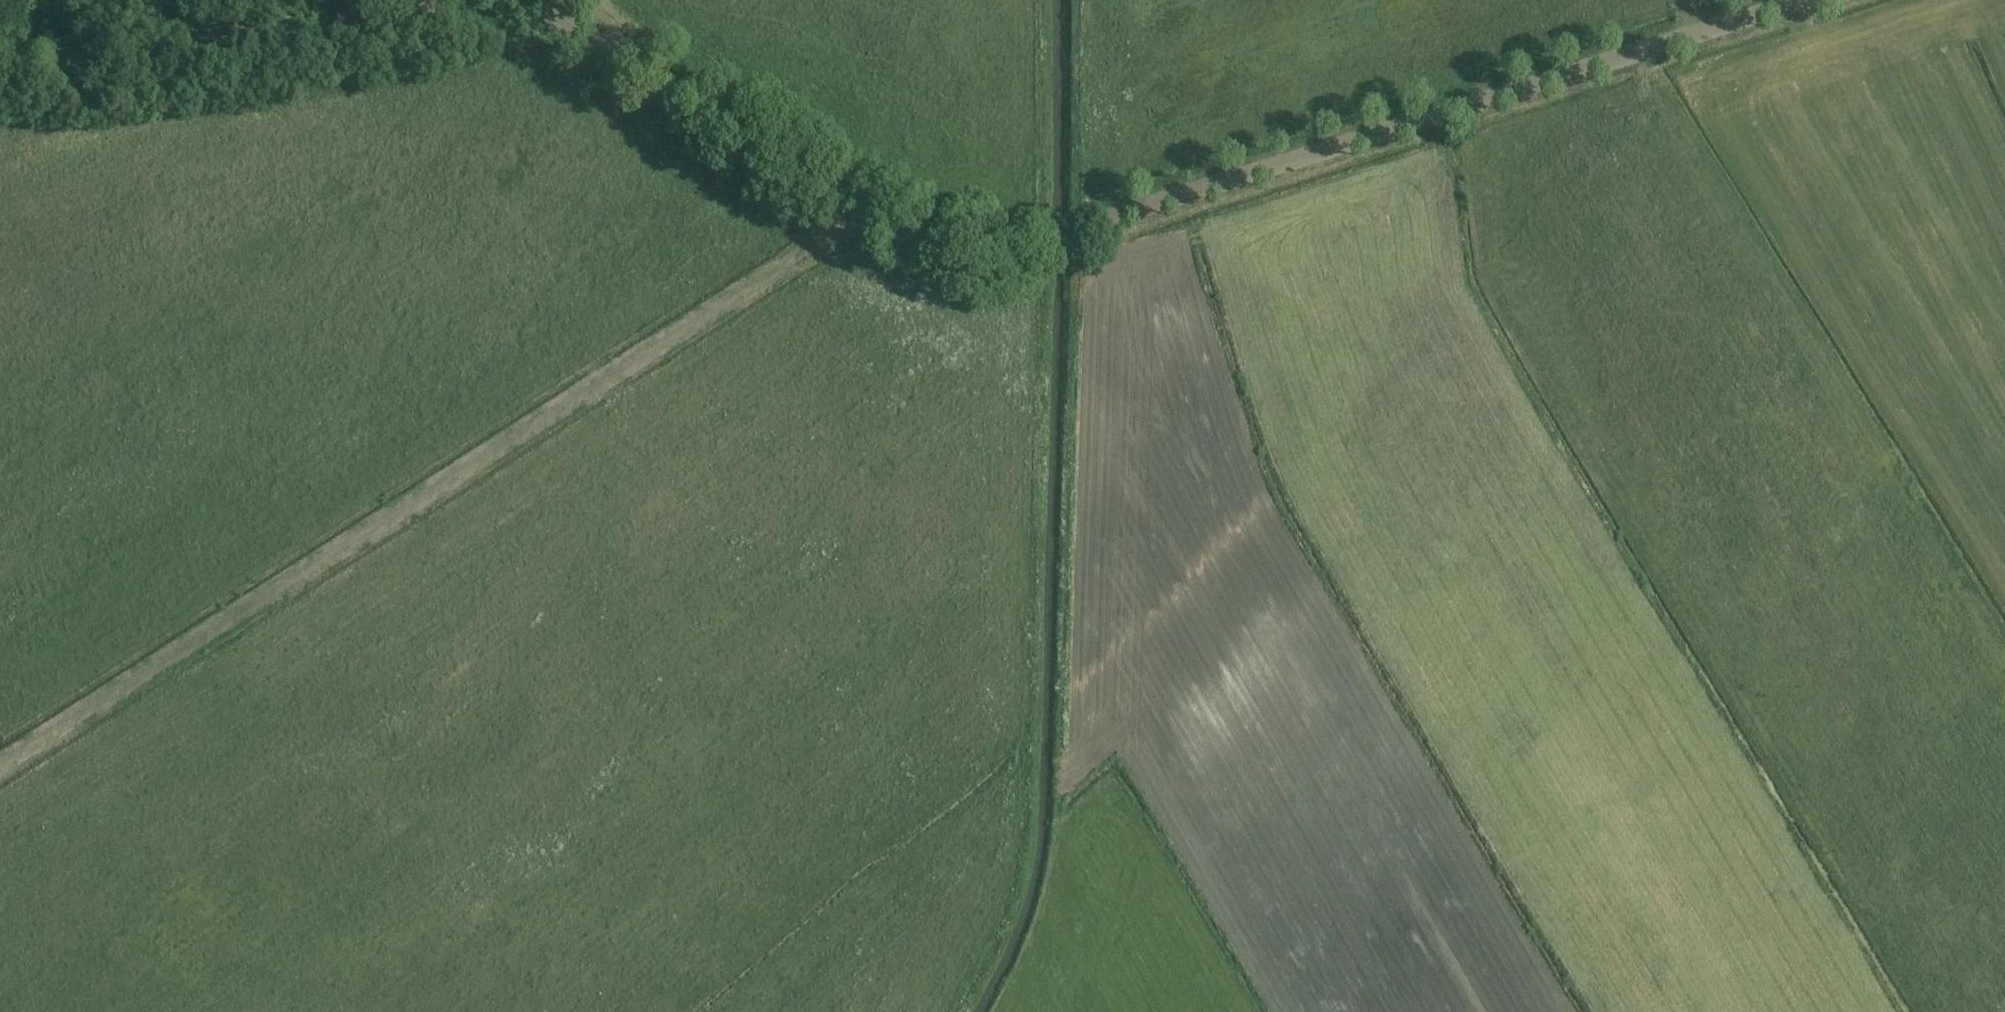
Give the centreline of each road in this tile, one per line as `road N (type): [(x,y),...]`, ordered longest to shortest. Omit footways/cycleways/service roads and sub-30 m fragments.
road 1 (track): [(857,207),(0,760)]
road 2 (tertiary): [(1056,233),(1798,0)]
road 3 (tertiary): [(1056,233),(982,246),(902,229),(576,25),(505,0)]
road 4 (tertiary): [(463,0),(0,64)]

